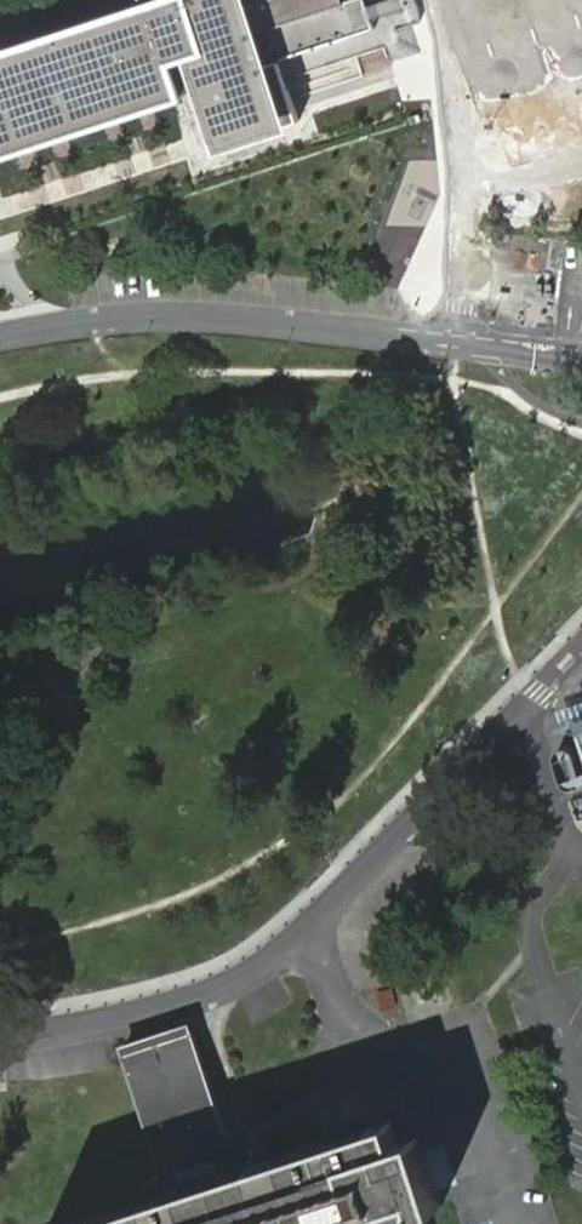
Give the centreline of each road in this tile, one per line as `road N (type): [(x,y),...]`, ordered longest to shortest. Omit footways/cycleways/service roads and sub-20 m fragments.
road 1 (unclassified): [(0,1034),(173,1004),(262,964),(581,645)]
road 2 (unclassified): [(581,360),(183,317),(77,319),(0,338)]

